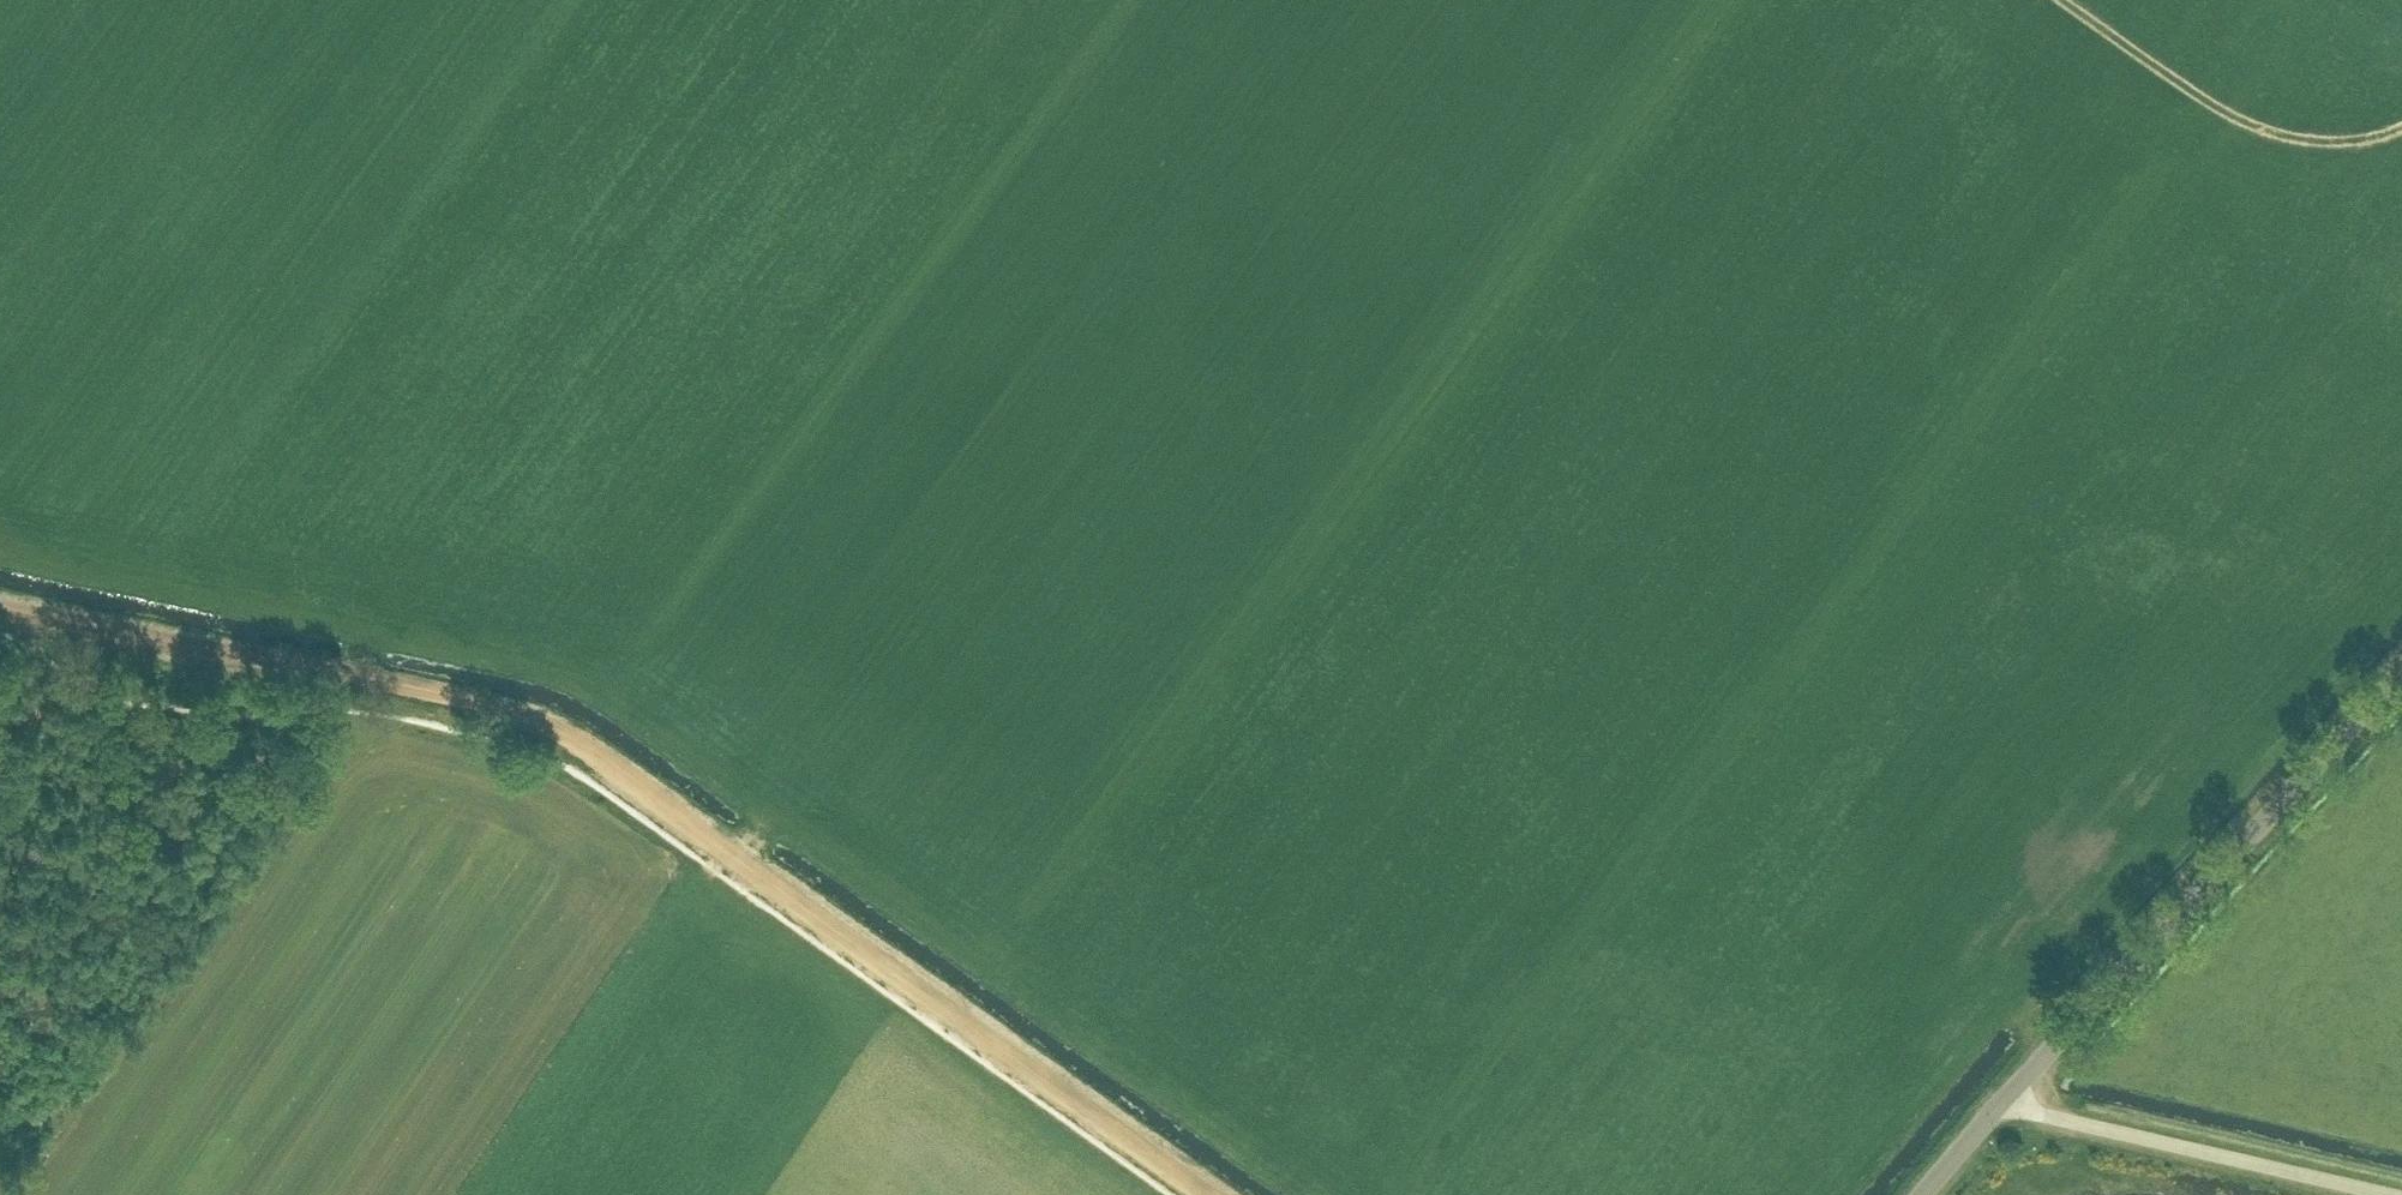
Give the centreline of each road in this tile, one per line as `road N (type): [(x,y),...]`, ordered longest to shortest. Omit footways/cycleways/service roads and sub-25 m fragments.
road 1 (track): [(0,601),(502,714),(564,740),(1202,1194)]
road 2 (unclassified): [(1924,1194),(2401,674)]

